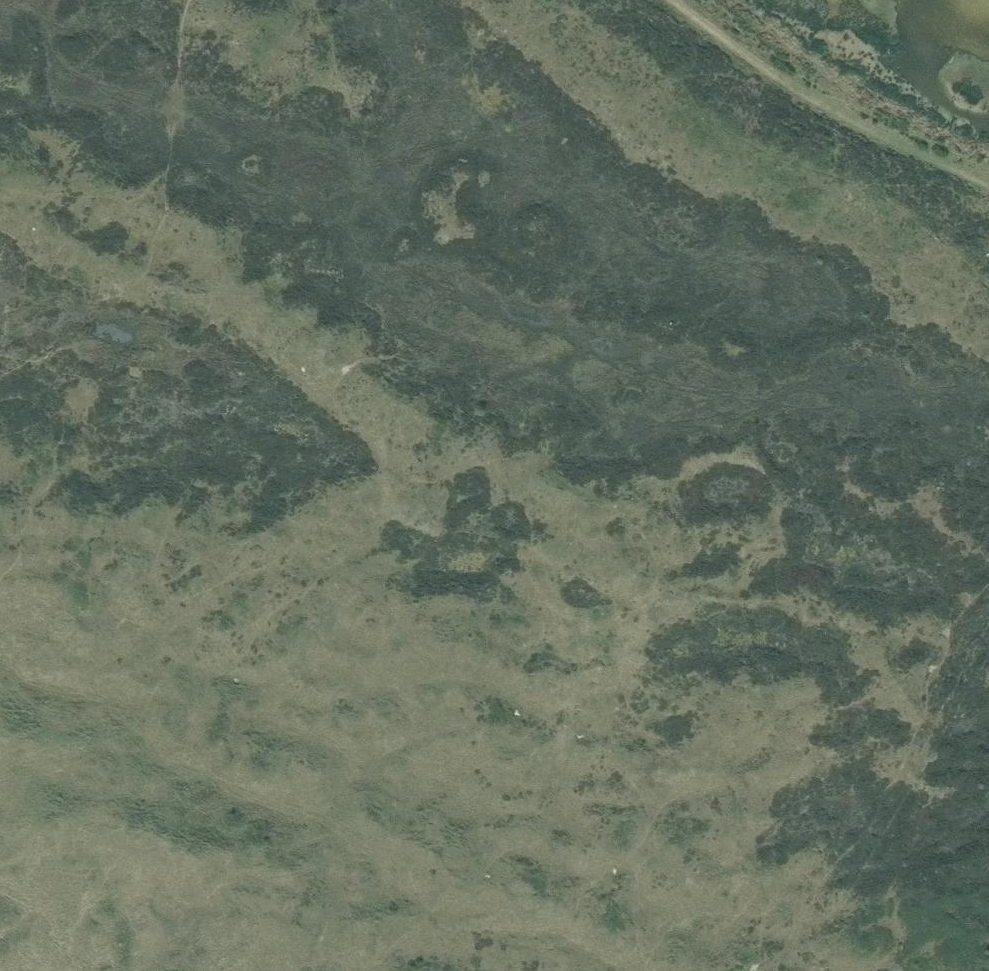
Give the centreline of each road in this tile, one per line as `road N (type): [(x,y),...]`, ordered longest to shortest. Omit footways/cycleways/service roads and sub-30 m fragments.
road 1 (track): [(675,0),(754,61),(898,146),(988,188)]

